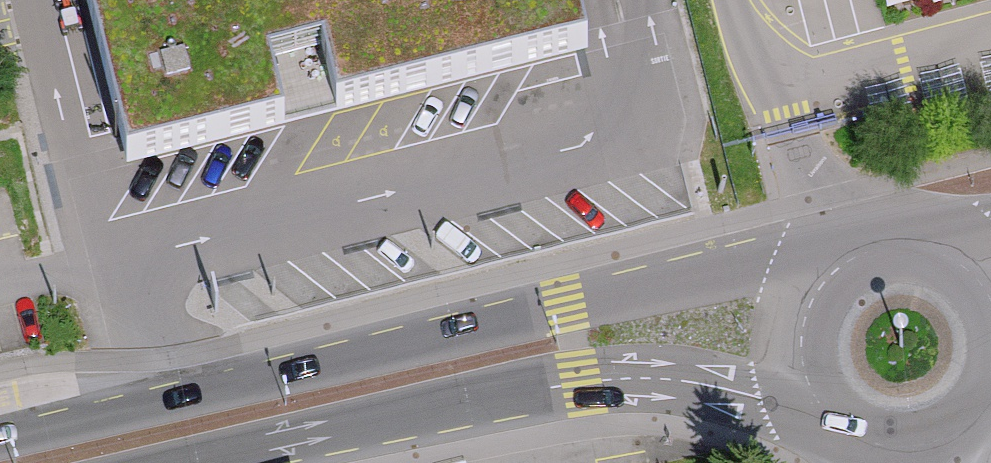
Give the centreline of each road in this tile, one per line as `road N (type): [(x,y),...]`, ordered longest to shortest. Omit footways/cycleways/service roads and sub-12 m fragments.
road 1 (secondary): [(830,277),(608,297),(0,439)]
road 2 (secondary): [(177,462),(584,377),(739,382),(809,376)]
road 3 (secondary): [(809,376),(835,419),(895,448),(956,437),(990,405)]
road 4 (secondary): [(944,248),(881,246),(830,277)]

